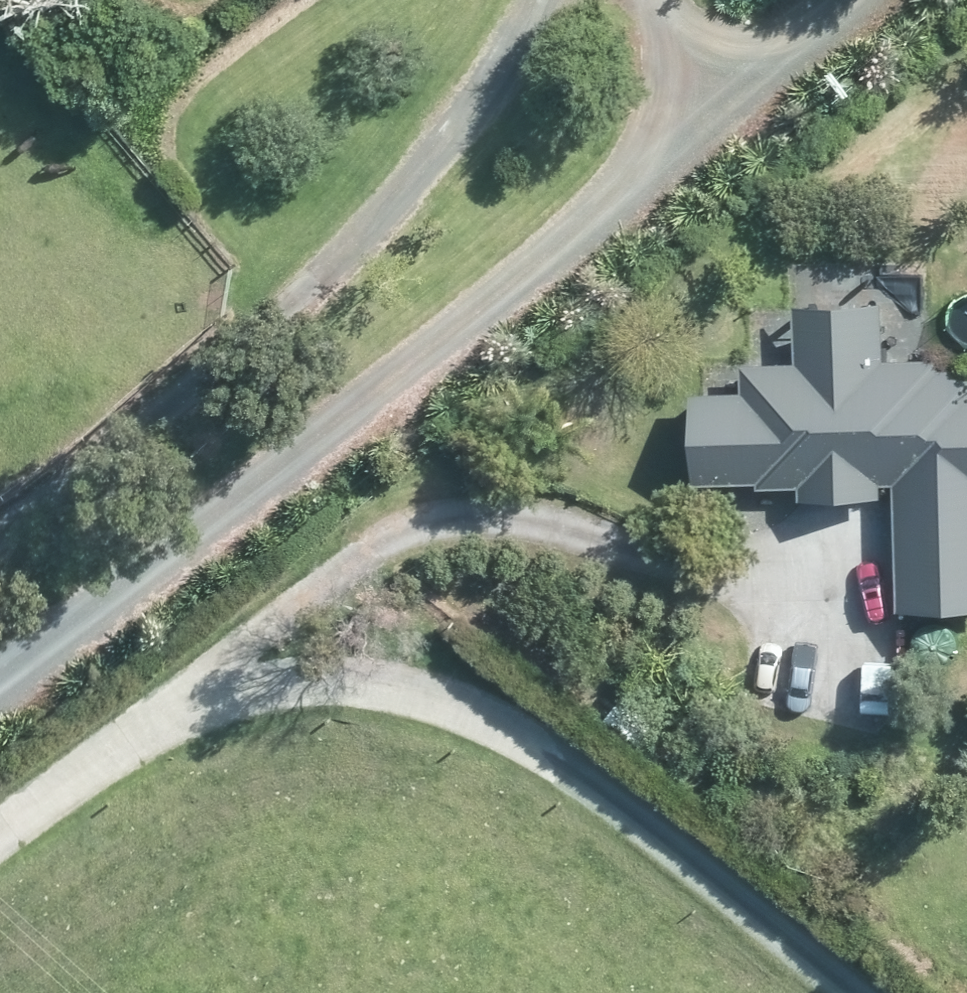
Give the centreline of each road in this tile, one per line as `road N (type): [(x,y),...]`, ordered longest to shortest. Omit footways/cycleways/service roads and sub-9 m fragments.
road 1 (track): [(826,0),(0,681)]
road 2 (track): [(0,838),(145,730),(241,691),(347,679),(455,700),(560,753),(858,992)]
road 3 (track): [(145,730),(395,534),(462,513),(555,518),(702,563),(776,591),(822,629)]
road 4 (track): [(0,537),(231,357),(381,227),(516,48),(534,0)]

